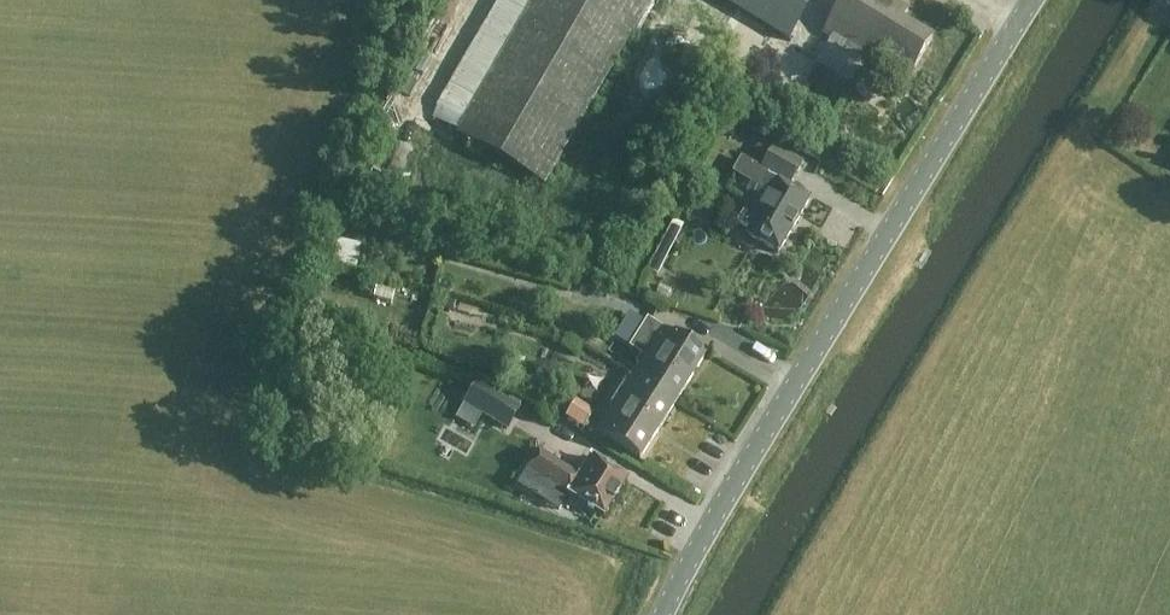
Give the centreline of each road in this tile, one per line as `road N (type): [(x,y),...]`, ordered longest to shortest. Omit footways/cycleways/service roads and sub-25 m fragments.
road 1 (tertiary): [(662,614),(1028,0)]
road 2 (track): [(577,297),(359,235)]

